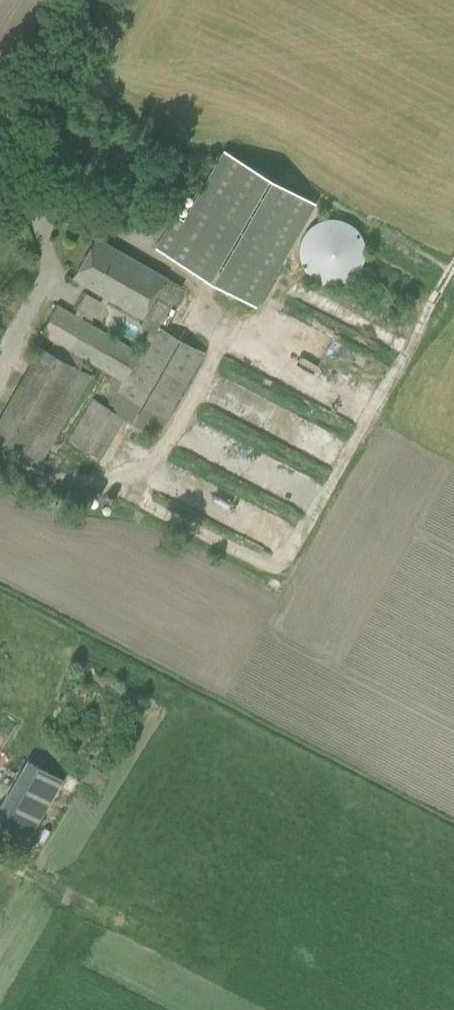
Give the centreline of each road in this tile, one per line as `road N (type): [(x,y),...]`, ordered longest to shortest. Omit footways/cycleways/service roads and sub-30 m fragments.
road 1 (unclassified): [(0,147),(86,0)]

